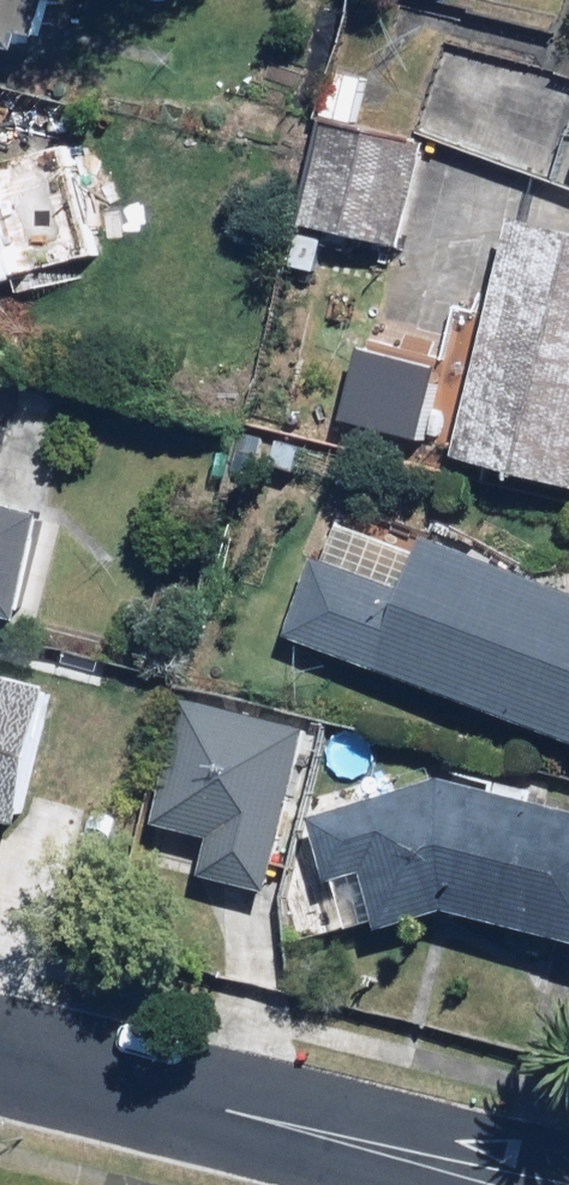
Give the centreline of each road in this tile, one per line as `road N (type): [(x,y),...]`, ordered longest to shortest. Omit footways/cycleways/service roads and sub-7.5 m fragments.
road 1 (residential): [(0,1059),(522,1184)]

